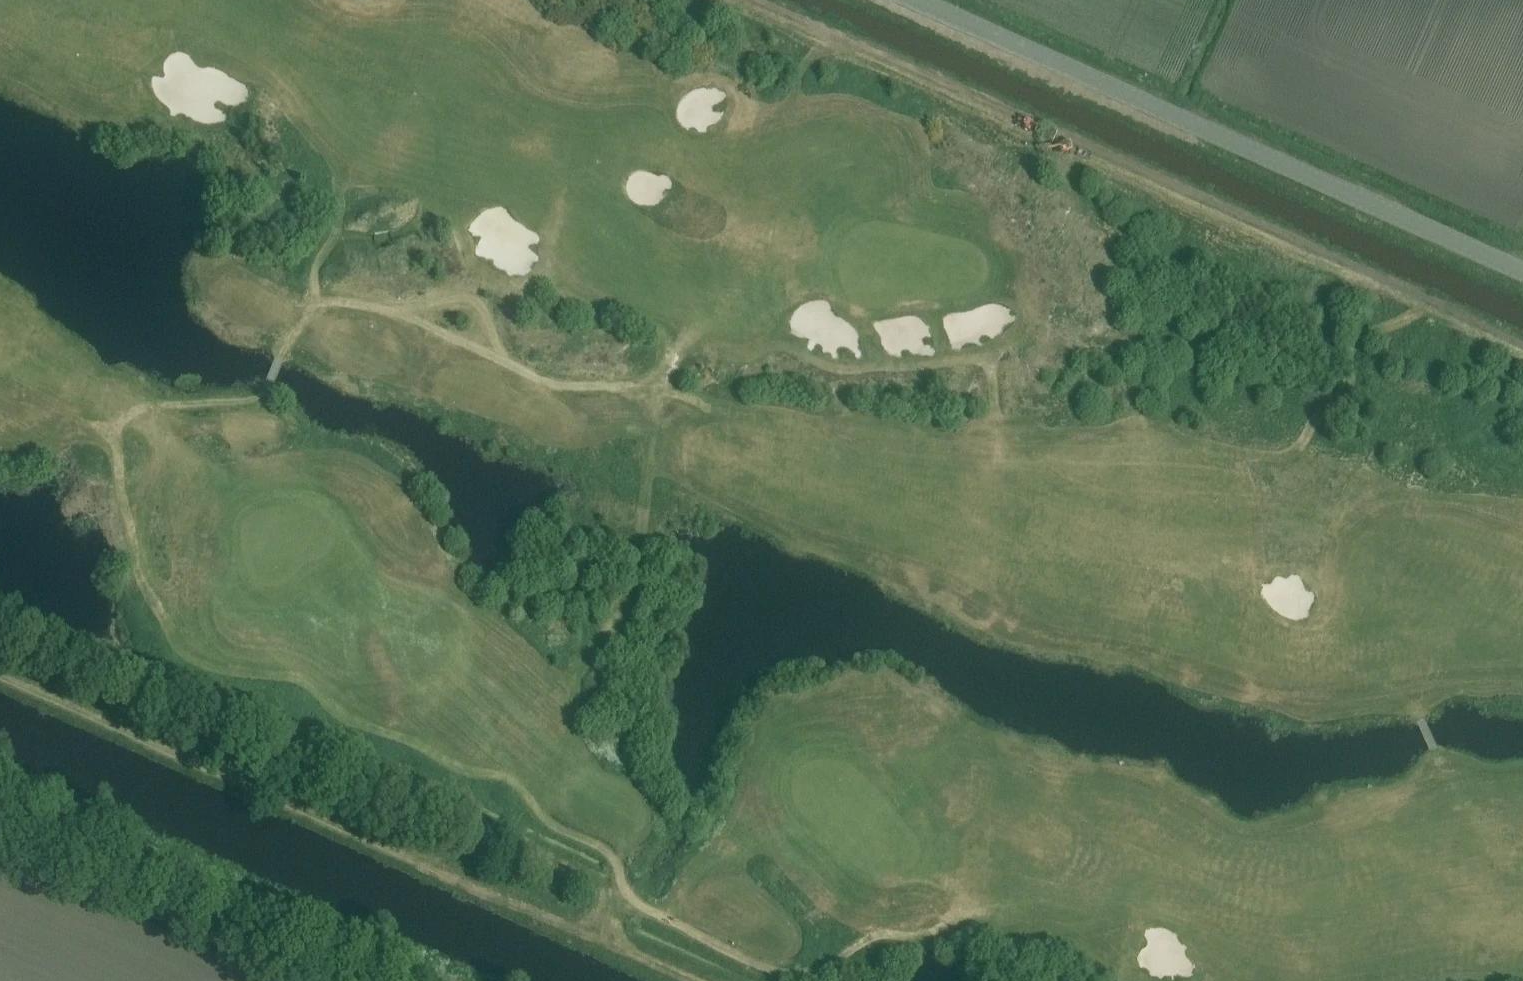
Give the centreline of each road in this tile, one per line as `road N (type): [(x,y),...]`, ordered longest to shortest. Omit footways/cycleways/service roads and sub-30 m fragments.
road 1 (unclassified): [(1522,272),(915,0)]
road 2 (tertiary): [(419,980),(0,793)]

